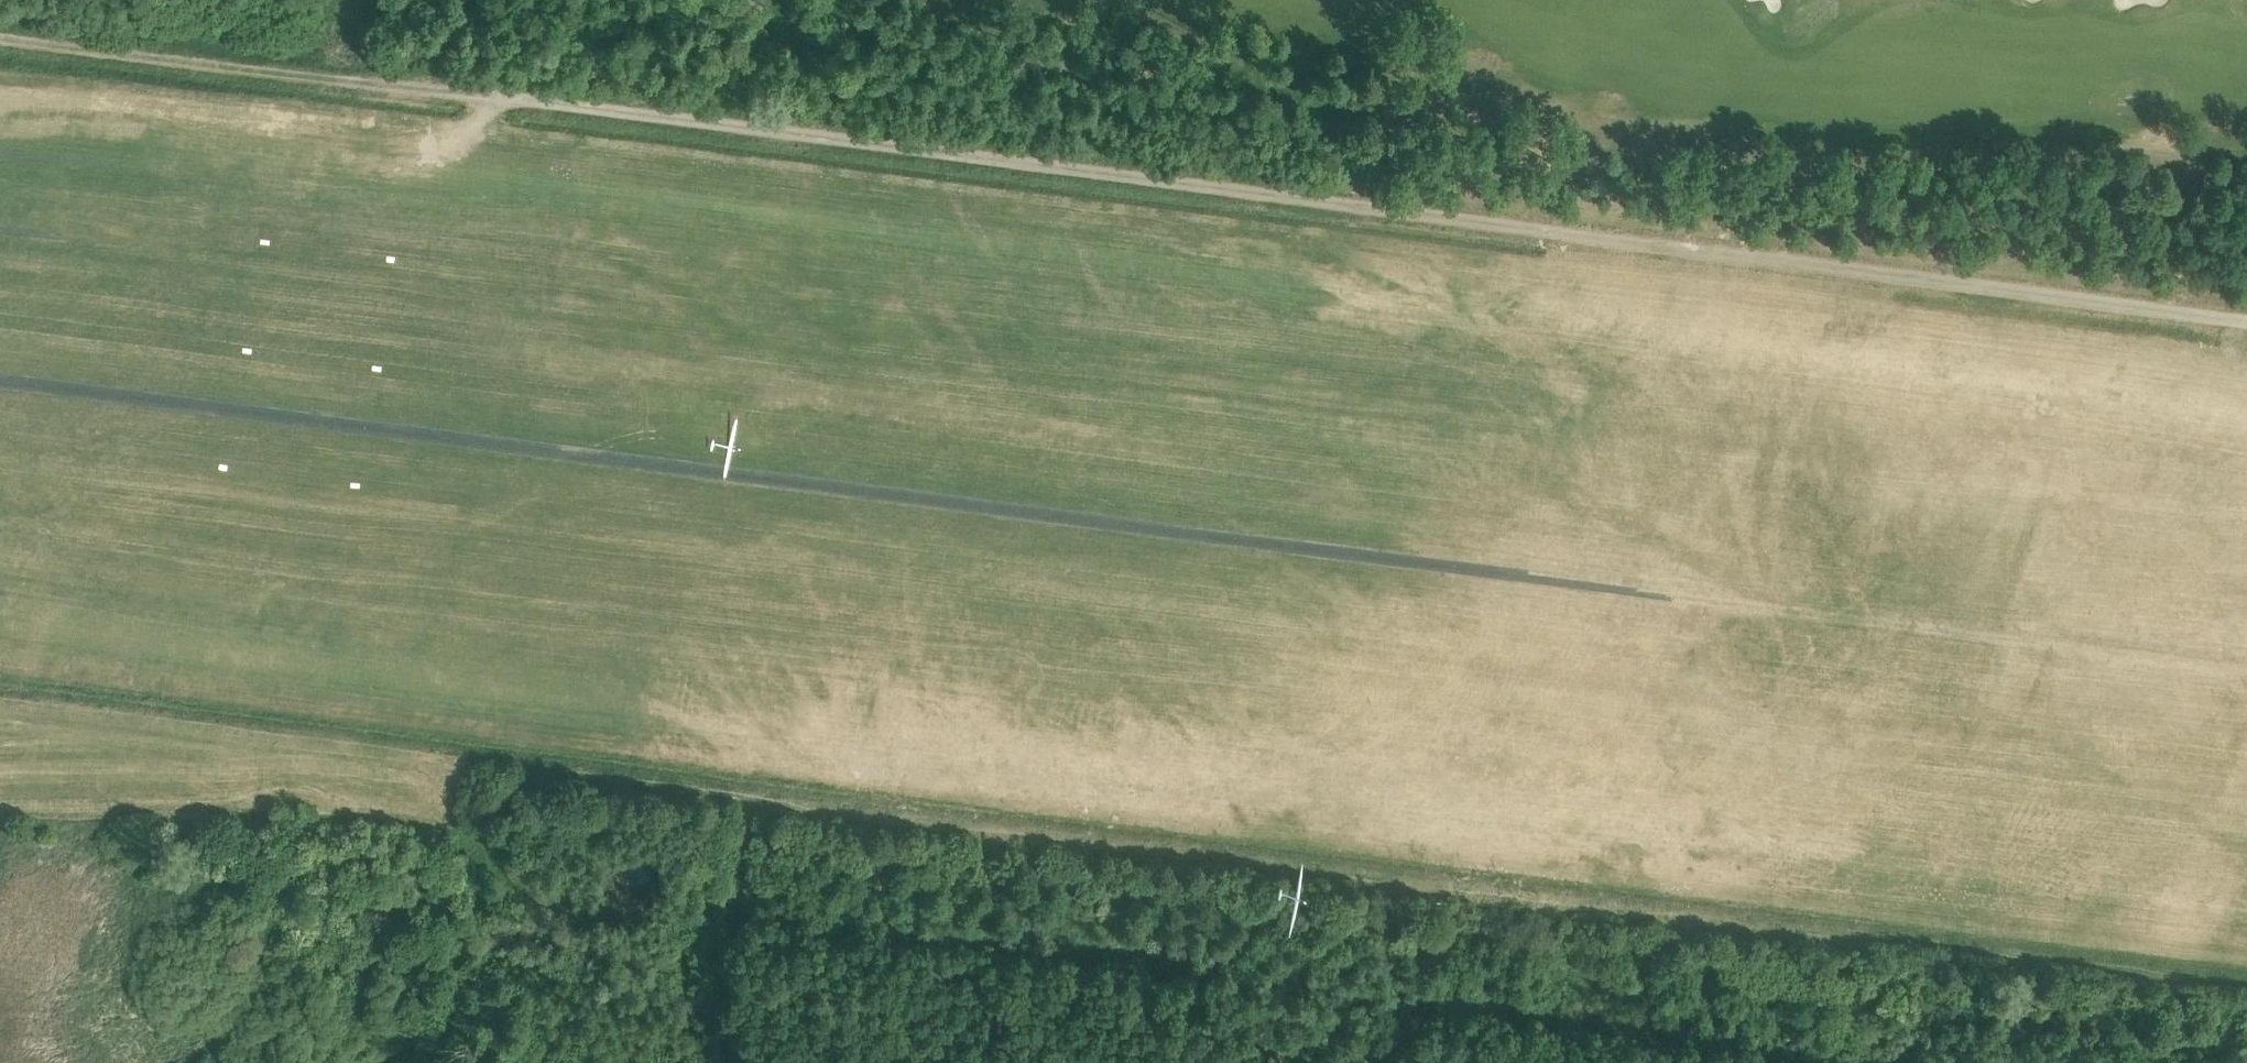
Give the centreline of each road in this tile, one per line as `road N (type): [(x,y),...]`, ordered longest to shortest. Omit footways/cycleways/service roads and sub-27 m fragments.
road 1 (track): [(0,816),(211,812),(478,827),(488,867),(433,1062)]

